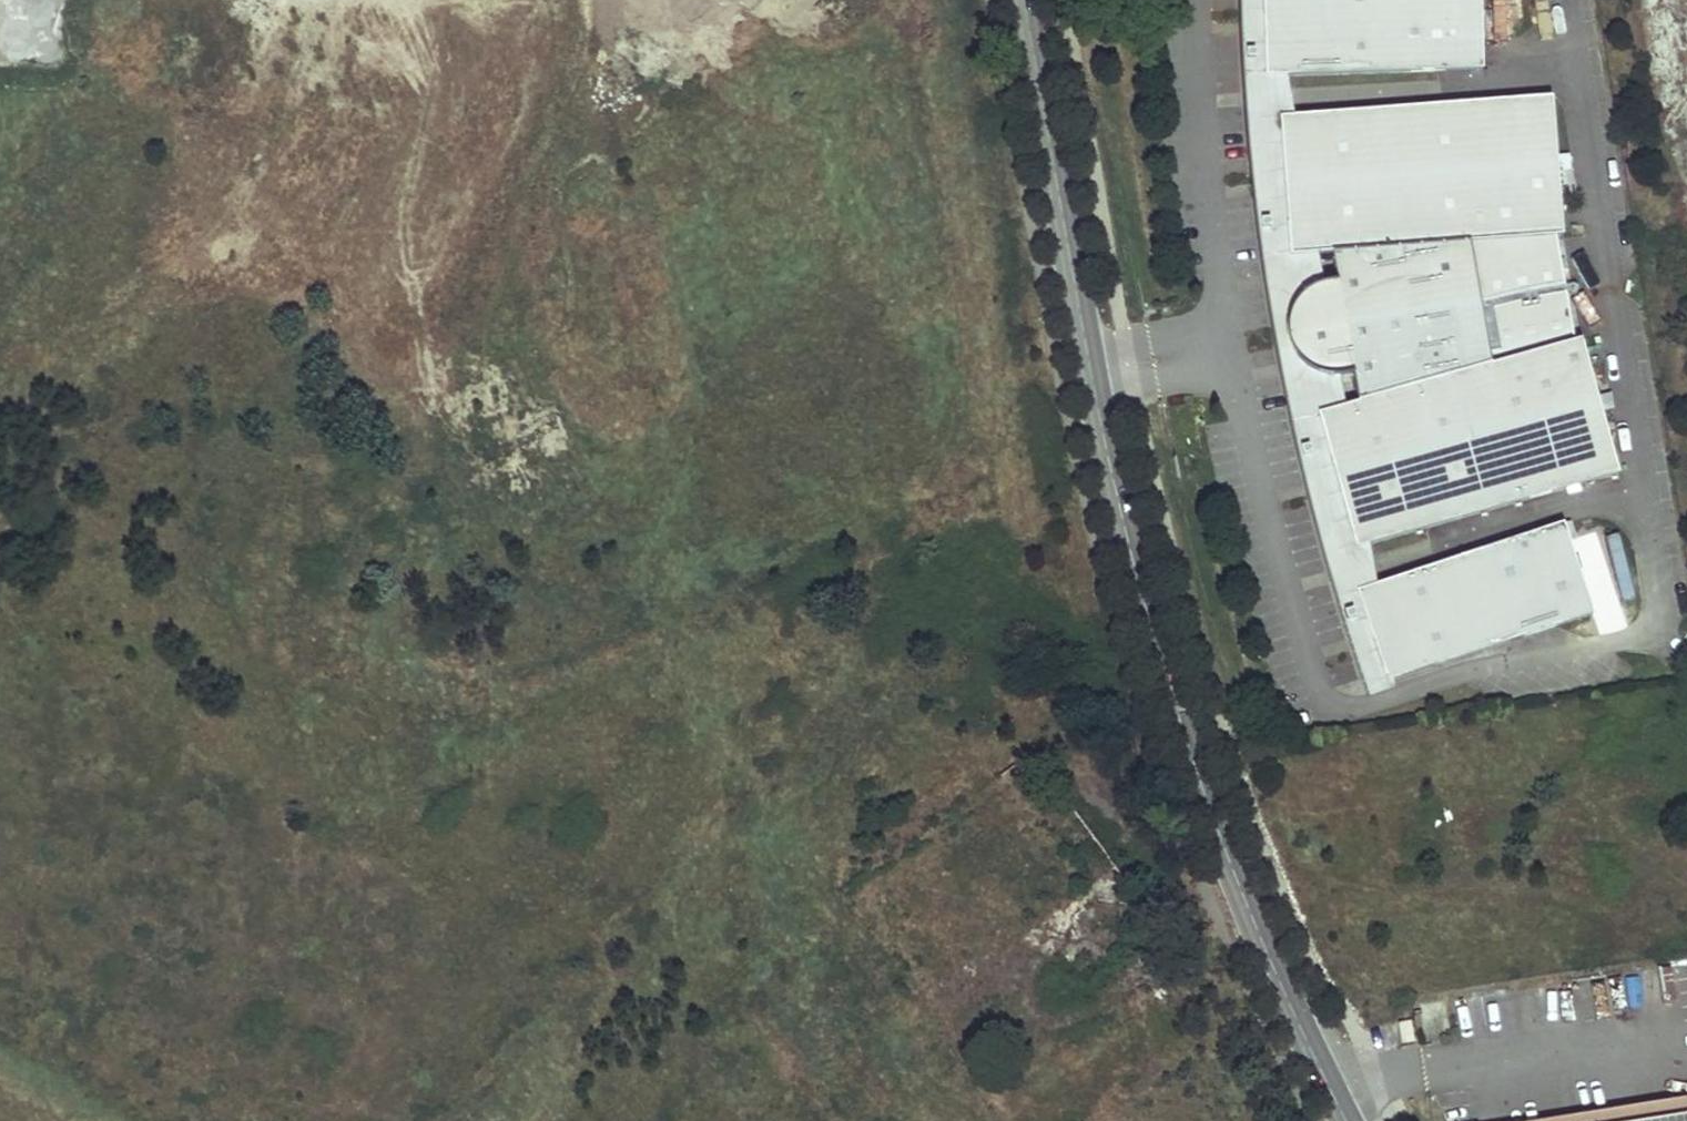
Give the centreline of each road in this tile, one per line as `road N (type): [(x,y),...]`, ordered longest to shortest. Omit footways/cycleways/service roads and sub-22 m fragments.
road 1 (tertiary): [(1024,0),(1123,510),(1181,713),(1272,960),(1348,1120)]

